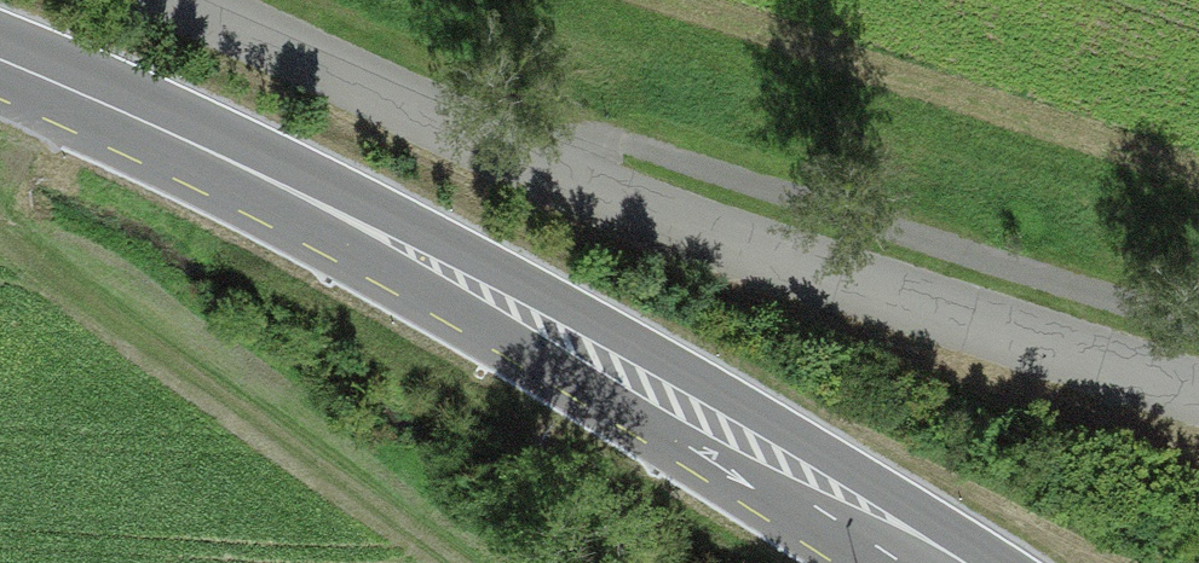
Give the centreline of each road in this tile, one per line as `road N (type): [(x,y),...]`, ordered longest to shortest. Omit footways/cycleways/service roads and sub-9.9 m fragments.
road 1 (unclassified): [(189,0),(490,146),(800,264),(1198,392)]
road 2 (primary): [(914,562),(492,297),(141,118),(0,62)]

